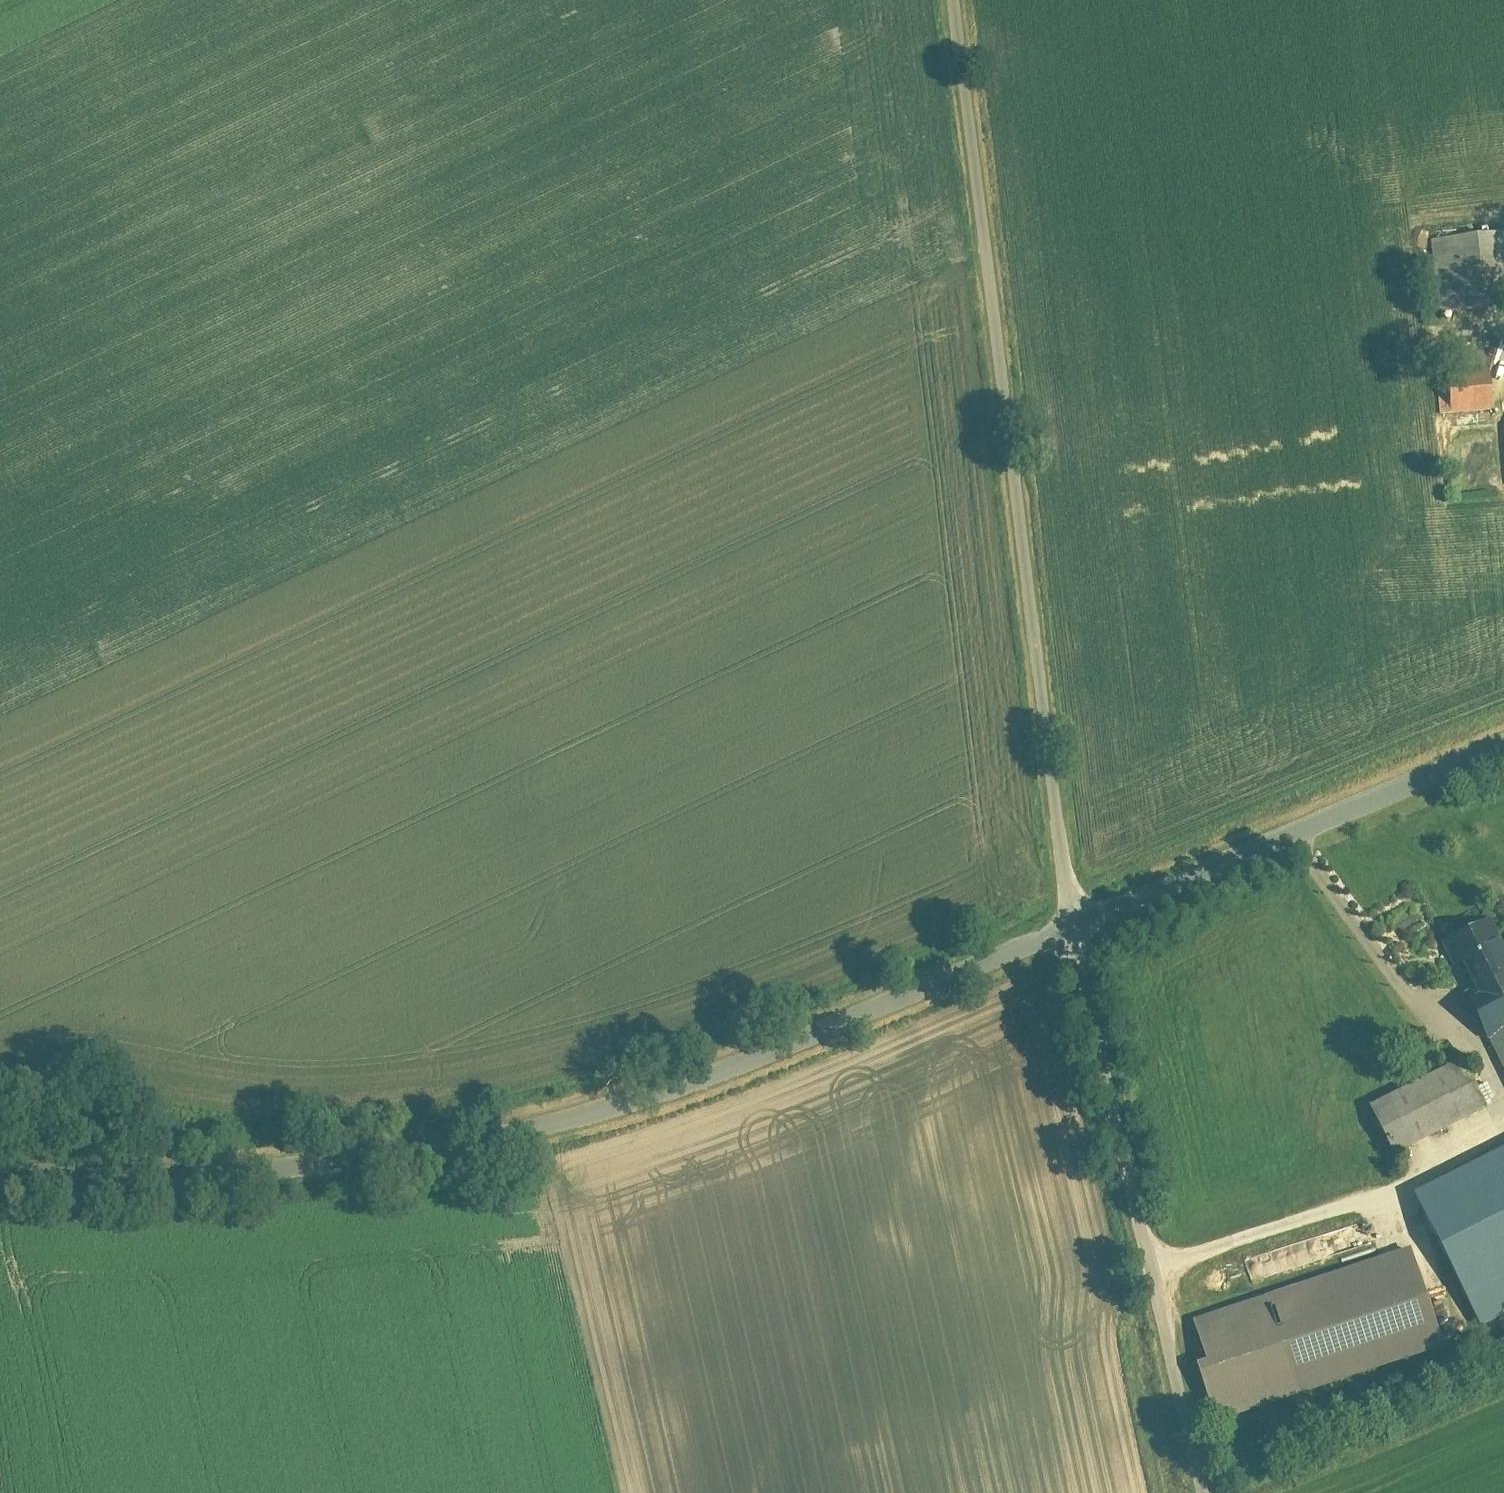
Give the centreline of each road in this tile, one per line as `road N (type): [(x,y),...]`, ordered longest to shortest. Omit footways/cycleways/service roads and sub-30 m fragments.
road 1 (residential): [(0,1172),(167,1179),(362,1162),(558,1129),(819,1038),(1074,927)]
road 2 (unclassified): [(958,0),(1074,927)]
road 3 (unclassified): [(1074,927),(1205,1492)]
road 4 (residential): [(1074,927),(1503,744)]

